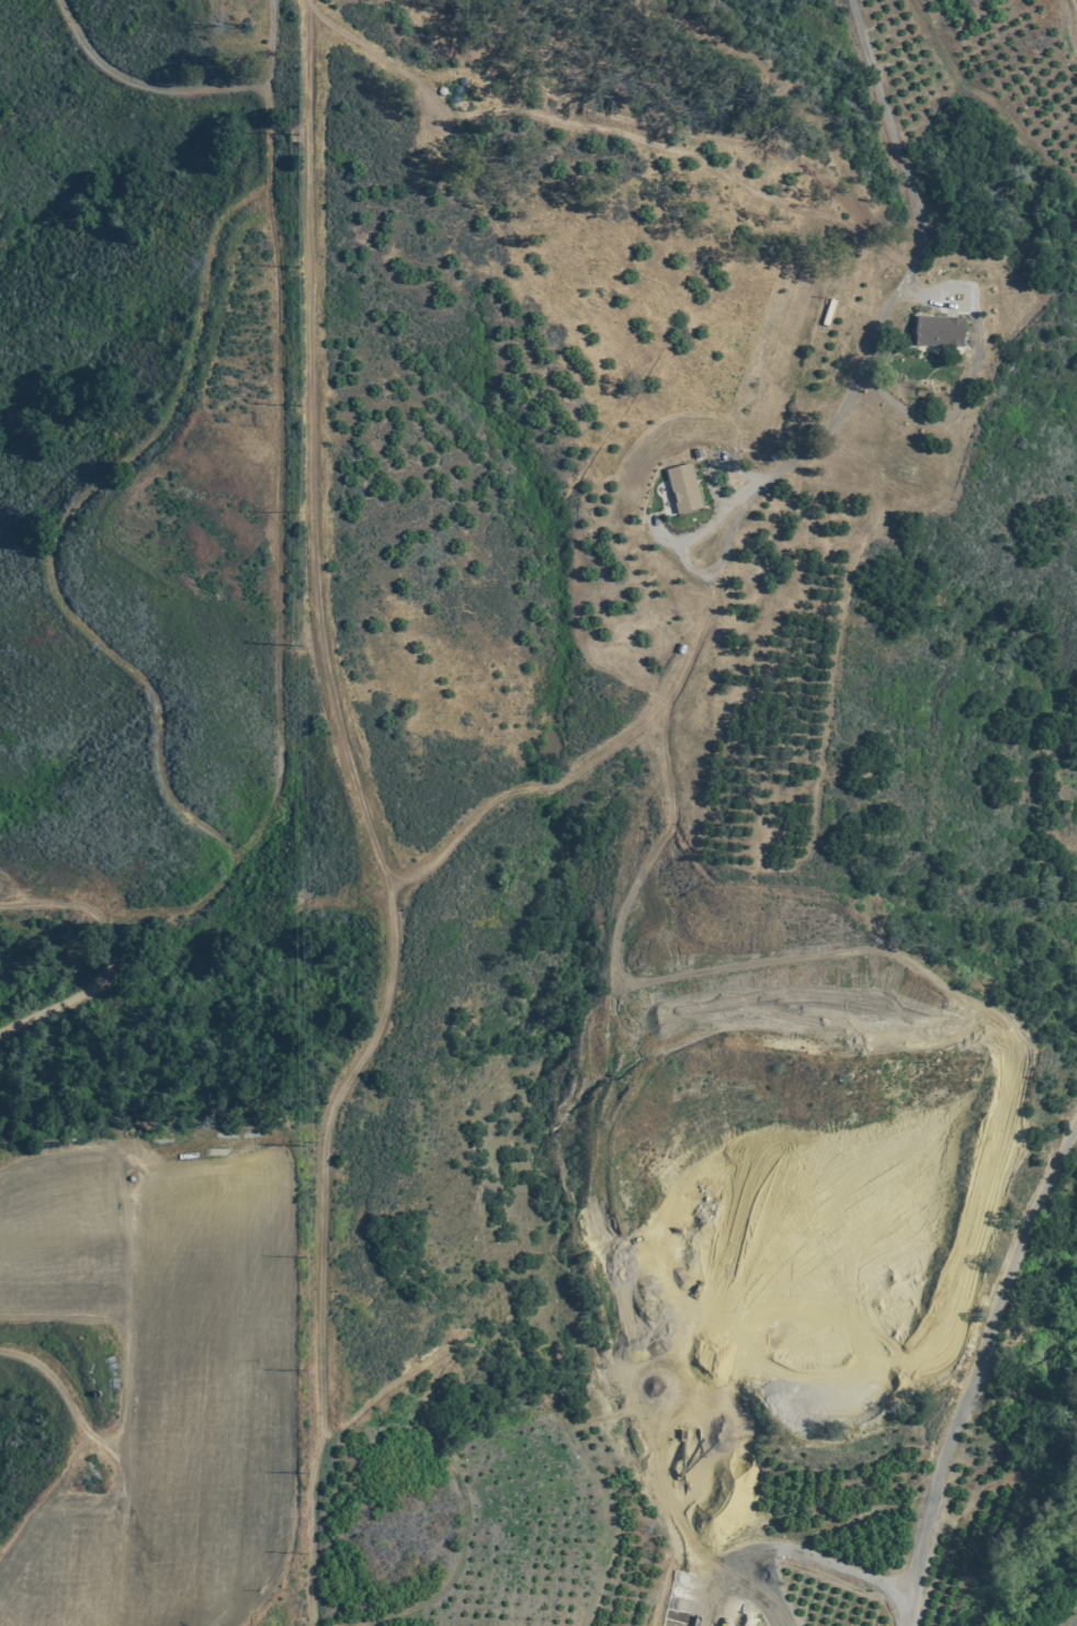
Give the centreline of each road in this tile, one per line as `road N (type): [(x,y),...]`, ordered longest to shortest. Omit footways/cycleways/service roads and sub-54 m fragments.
road 1 (track): [(865,368),(831,426),(744,503),(662,722),(580,781),(510,797),(422,879),(389,890),(327,714),(316,631),(308,0)]
road 2 (residential): [(900,1625),(930,1503),(1019,1245),(1076,1123)]
road 3 (track): [(0,1353),(21,1356),(54,1380),(111,1453),(126,1487),(113,1625)]
road 4 (track): [(0,906),(66,904),(100,918),(112,957),(95,991),(0,1032)]

